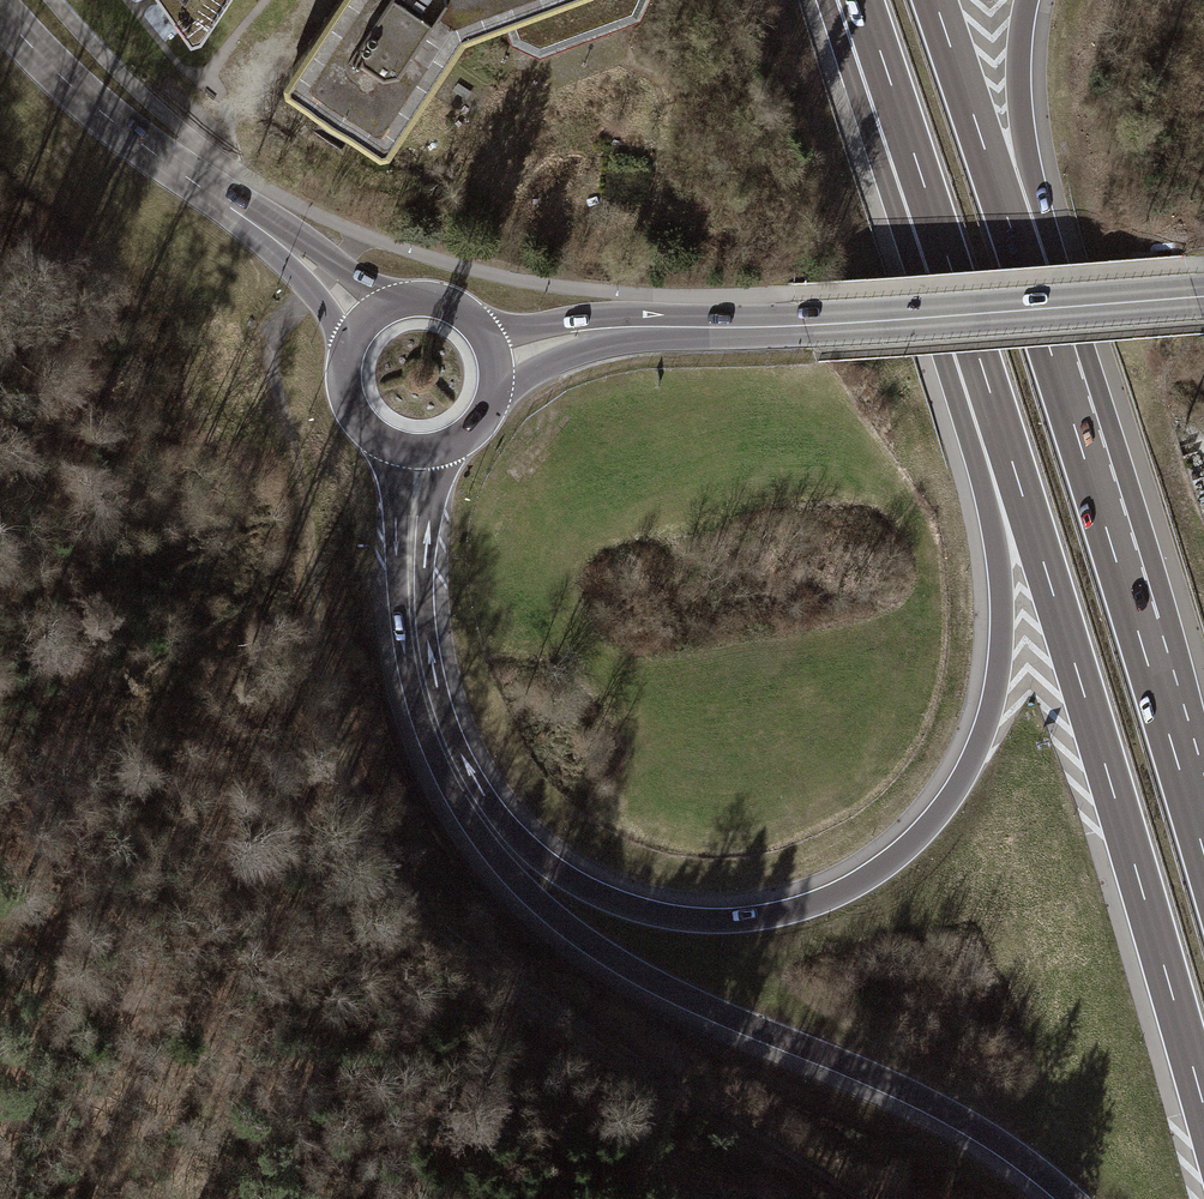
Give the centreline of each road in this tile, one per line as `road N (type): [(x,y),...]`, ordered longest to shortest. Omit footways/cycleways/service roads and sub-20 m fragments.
road 1 (motorway): [(980,362),(1002,611),(994,683),(973,750),(940,805),(899,848),(825,895),(767,912),(701,917),(608,894),(528,844),(487,797),(447,714),(426,613),(429,525),(452,443)]
road 2 (track): [(850,1198),(472,954),(422,907),(379,834),(351,752),(269,348),(335,267)]
road 3 (motorway): [(386,443),(397,512),(393,583),(402,672),(430,759),(486,853),(605,959),(912,1097),(998,1146),(1066,1198)]
road 4 (motorway): [(980,362),(1203,1109)]
road 5 (secondary): [(1203,296),(807,326),(612,326)]
road 6 (motorway): [(1203,857),(1076,424)]
road 7 (motorway): [(1076,424),(935,0)]
road 8 (motorway): [(1076,424),(1021,119),(1028,0)]
road 9 (motorway): [(862,0),(980,362)]
road 10 (secondary): [(265,232),(53,74),(0,15)]
road 11 (secondary): [(389,306),(265,232)]
road 12 (secondary): [(490,401),(612,326)]
road 13 (secondary): [(265,232),(348,347)]
road 14 (secondary): [(612,326),(483,335)]

